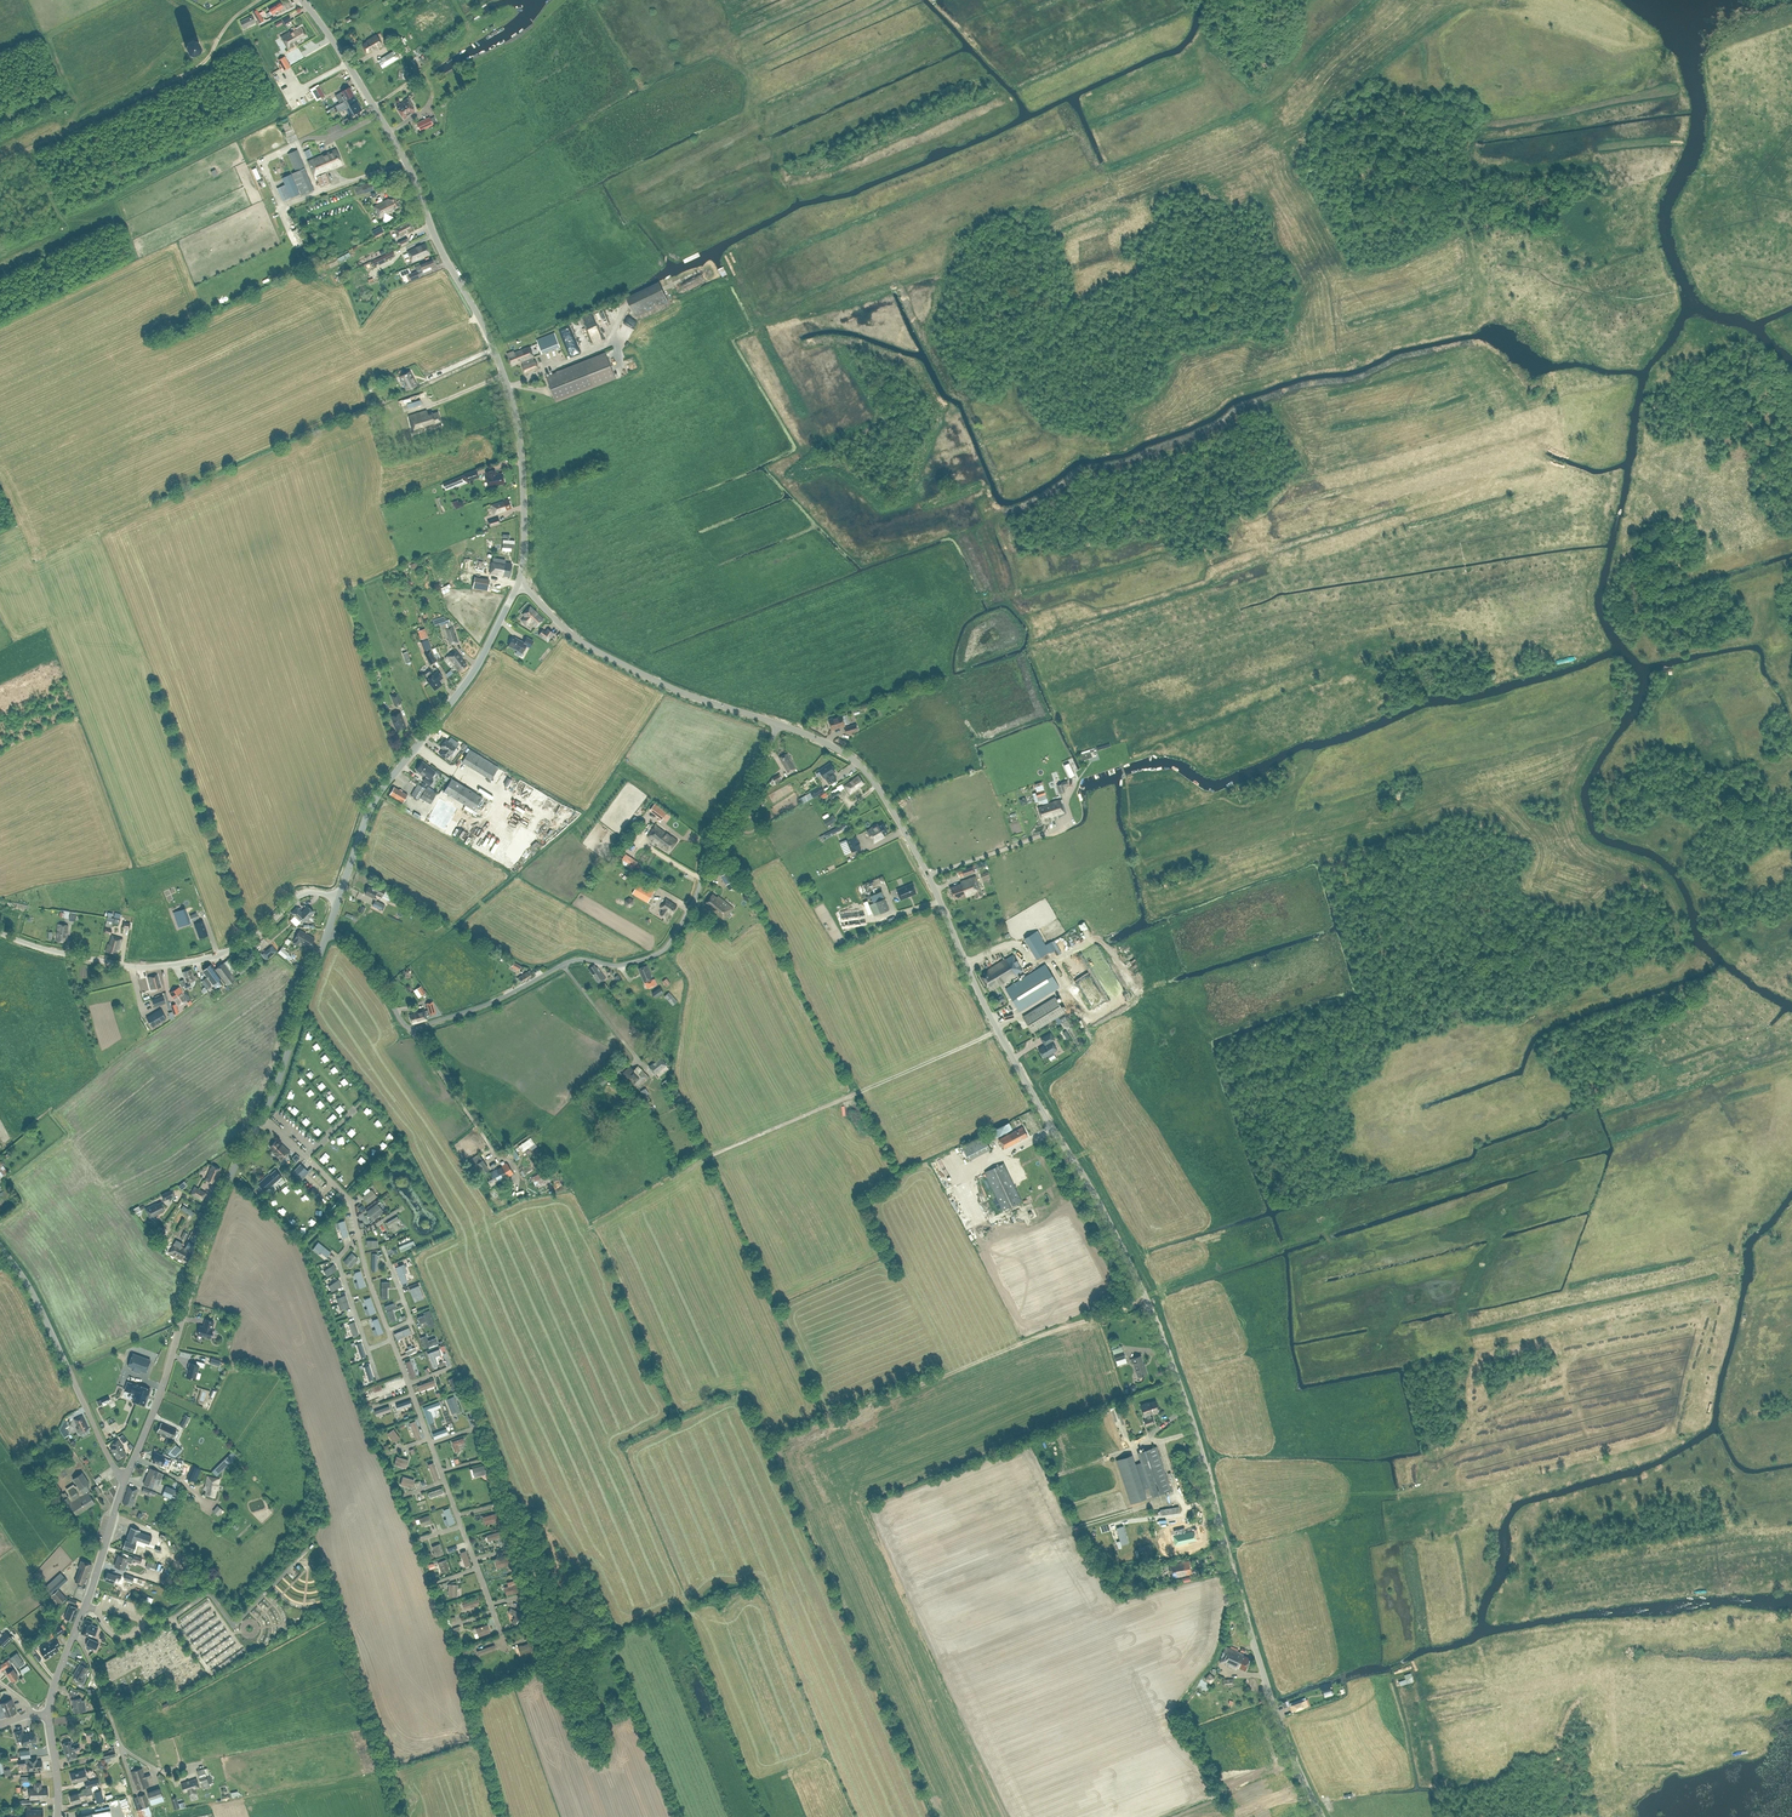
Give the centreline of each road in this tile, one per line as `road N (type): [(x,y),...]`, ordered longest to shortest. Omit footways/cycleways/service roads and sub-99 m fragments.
road 1 (unclassified): [(1323,1816),(1272,1699),(1183,1394),(1110,1223),(992,1020),(929,878),(875,783),(846,754),(779,723)]
road 2 (unclassified): [(327,933),(356,955),(410,1027),(494,1001),(574,960),(618,965),(651,957),(669,944),(693,904),(714,843),(758,778),(779,723)]
road 3 (tertiary): [(523,581),(519,430),(495,349),(406,161),(302,0)]
road 4 (tertiary): [(126,1476),(217,1209),(279,1078),(327,933)]
road 5 (track): [(595,1225),(701,1159),(1000,1033)]
road 6 (tertiary): [(338,898),(376,797),(470,677),(523,581)]
road 7 (unclassified): [(0,933),(53,951),(154,967),(233,949),(302,895),(338,898)]
road 8 (unclassified): [(779,723),(702,700),(580,640),(523,581)]
road 9 (unclassified): [(126,1476),(110,1460),(32,1293),(0,1247)]
road 10 (residential): [(160,1771),(120,1744),(73,1634)]
road 11 (tertiary): [(73,1634),(126,1476)]

